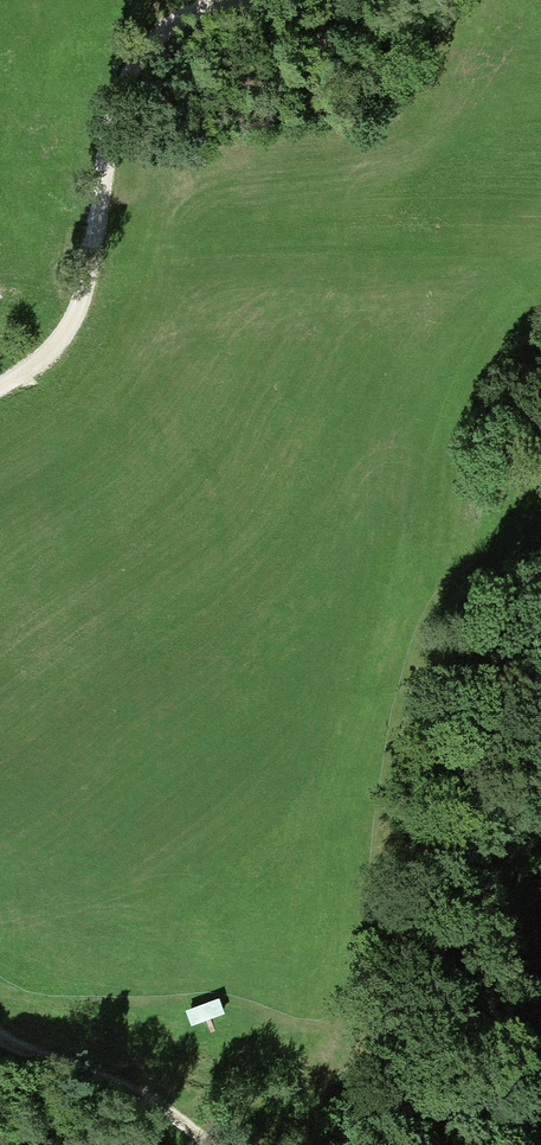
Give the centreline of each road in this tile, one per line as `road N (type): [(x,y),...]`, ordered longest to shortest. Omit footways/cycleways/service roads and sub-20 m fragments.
road 1 (track): [(235,0),(175,29),(118,100),(77,320),(0,383)]
road 2 (track): [(355,1144),(351,885)]
road 3 (track): [(205,1144),(125,1089),(0,1037)]
road 4 (track): [(0,1130),(187,1130)]

